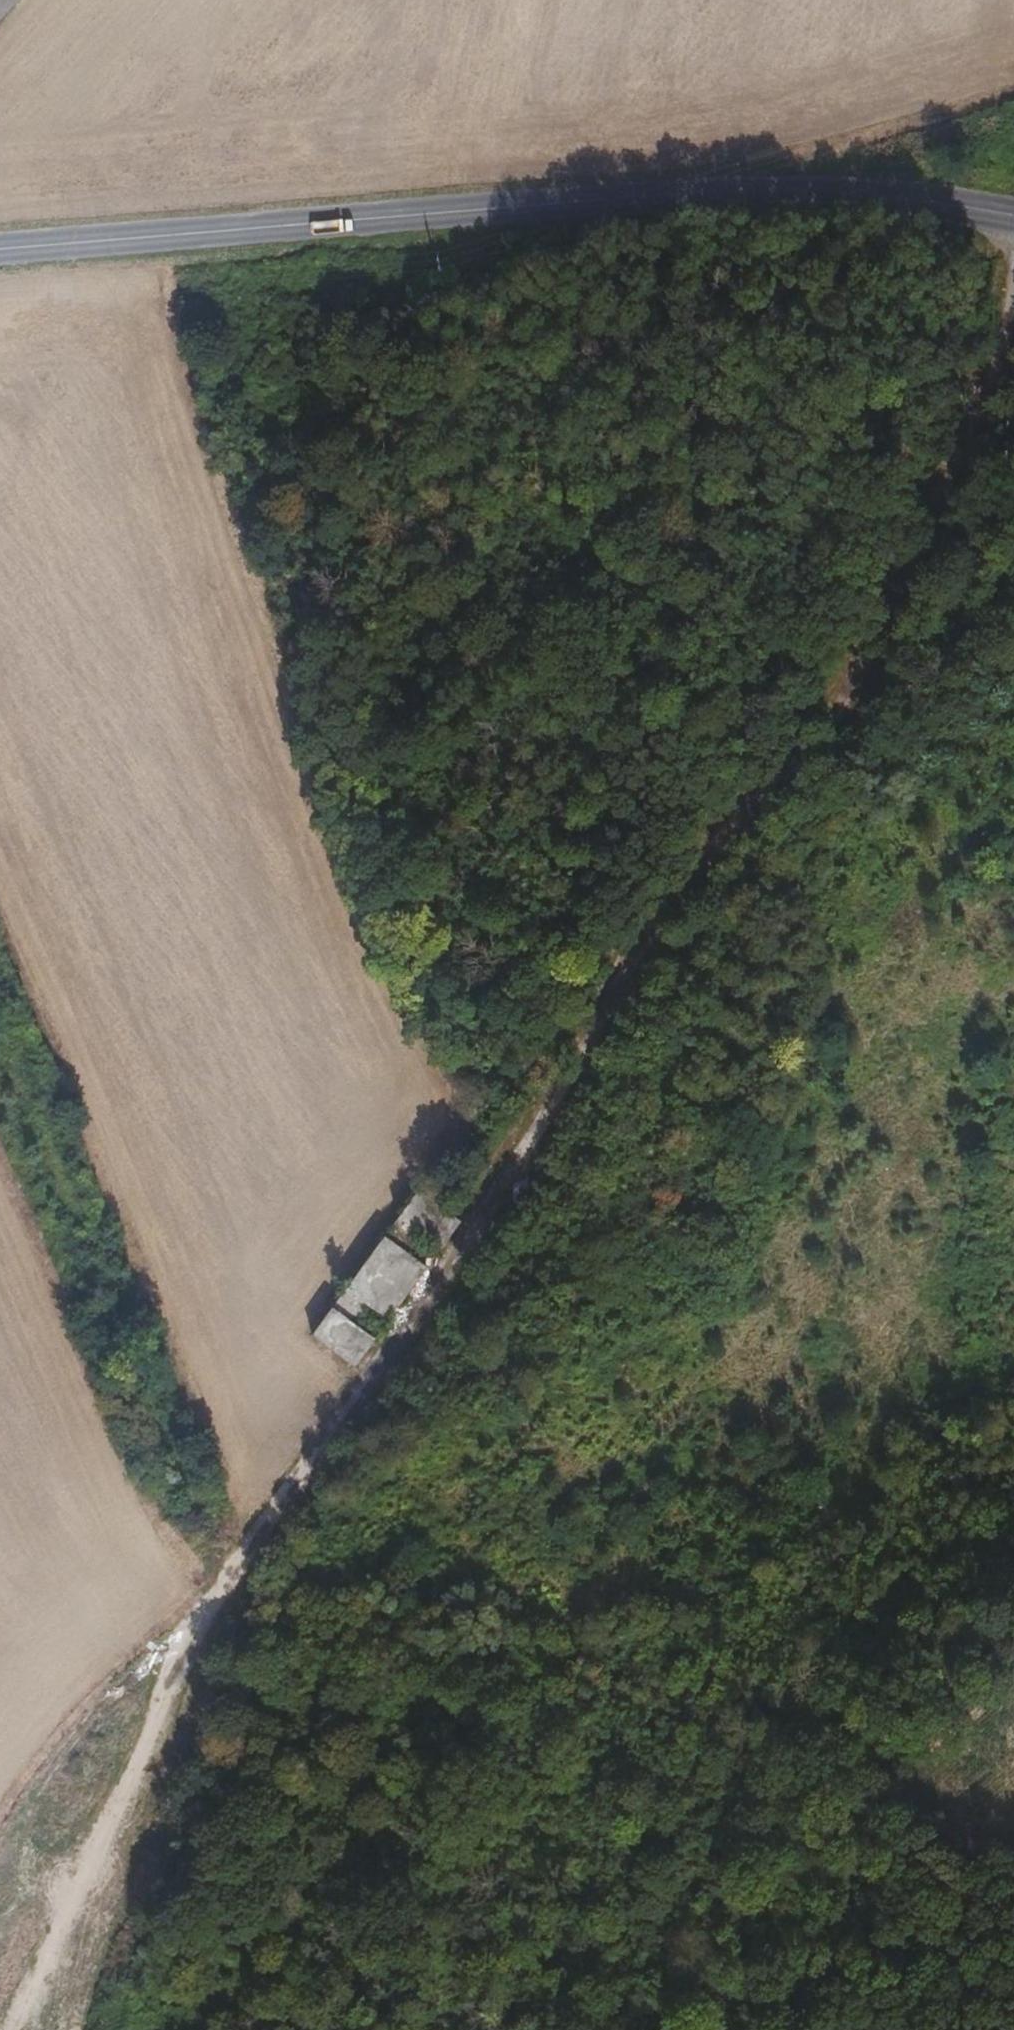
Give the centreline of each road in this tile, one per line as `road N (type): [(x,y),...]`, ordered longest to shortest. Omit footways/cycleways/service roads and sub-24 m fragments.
road 1 (tertiary): [(0,249),(779,189),(1013,213)]

